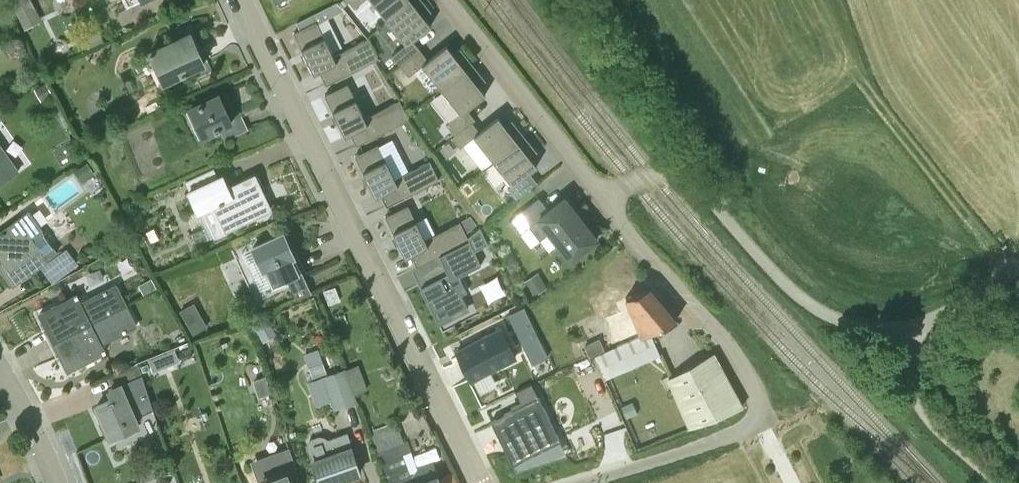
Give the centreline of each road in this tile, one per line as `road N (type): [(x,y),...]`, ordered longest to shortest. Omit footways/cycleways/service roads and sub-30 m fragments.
road 1 (residential): [(482,482),(241,0)]
road 2 (unclassified): [(588,482),(768,418),(729,345),(603,197)]
road 3 (unclassified): [(603,197),(659,172),(685,174),(809,303),(850,323),(913,325)]
road 4 (unclassified): [(603,197),(450,0)]
road 5 (unclassified): [(1002,482),(921,406),(911,375),(913,325)]
road 6 (residential): [(58,482),(0,367)]

